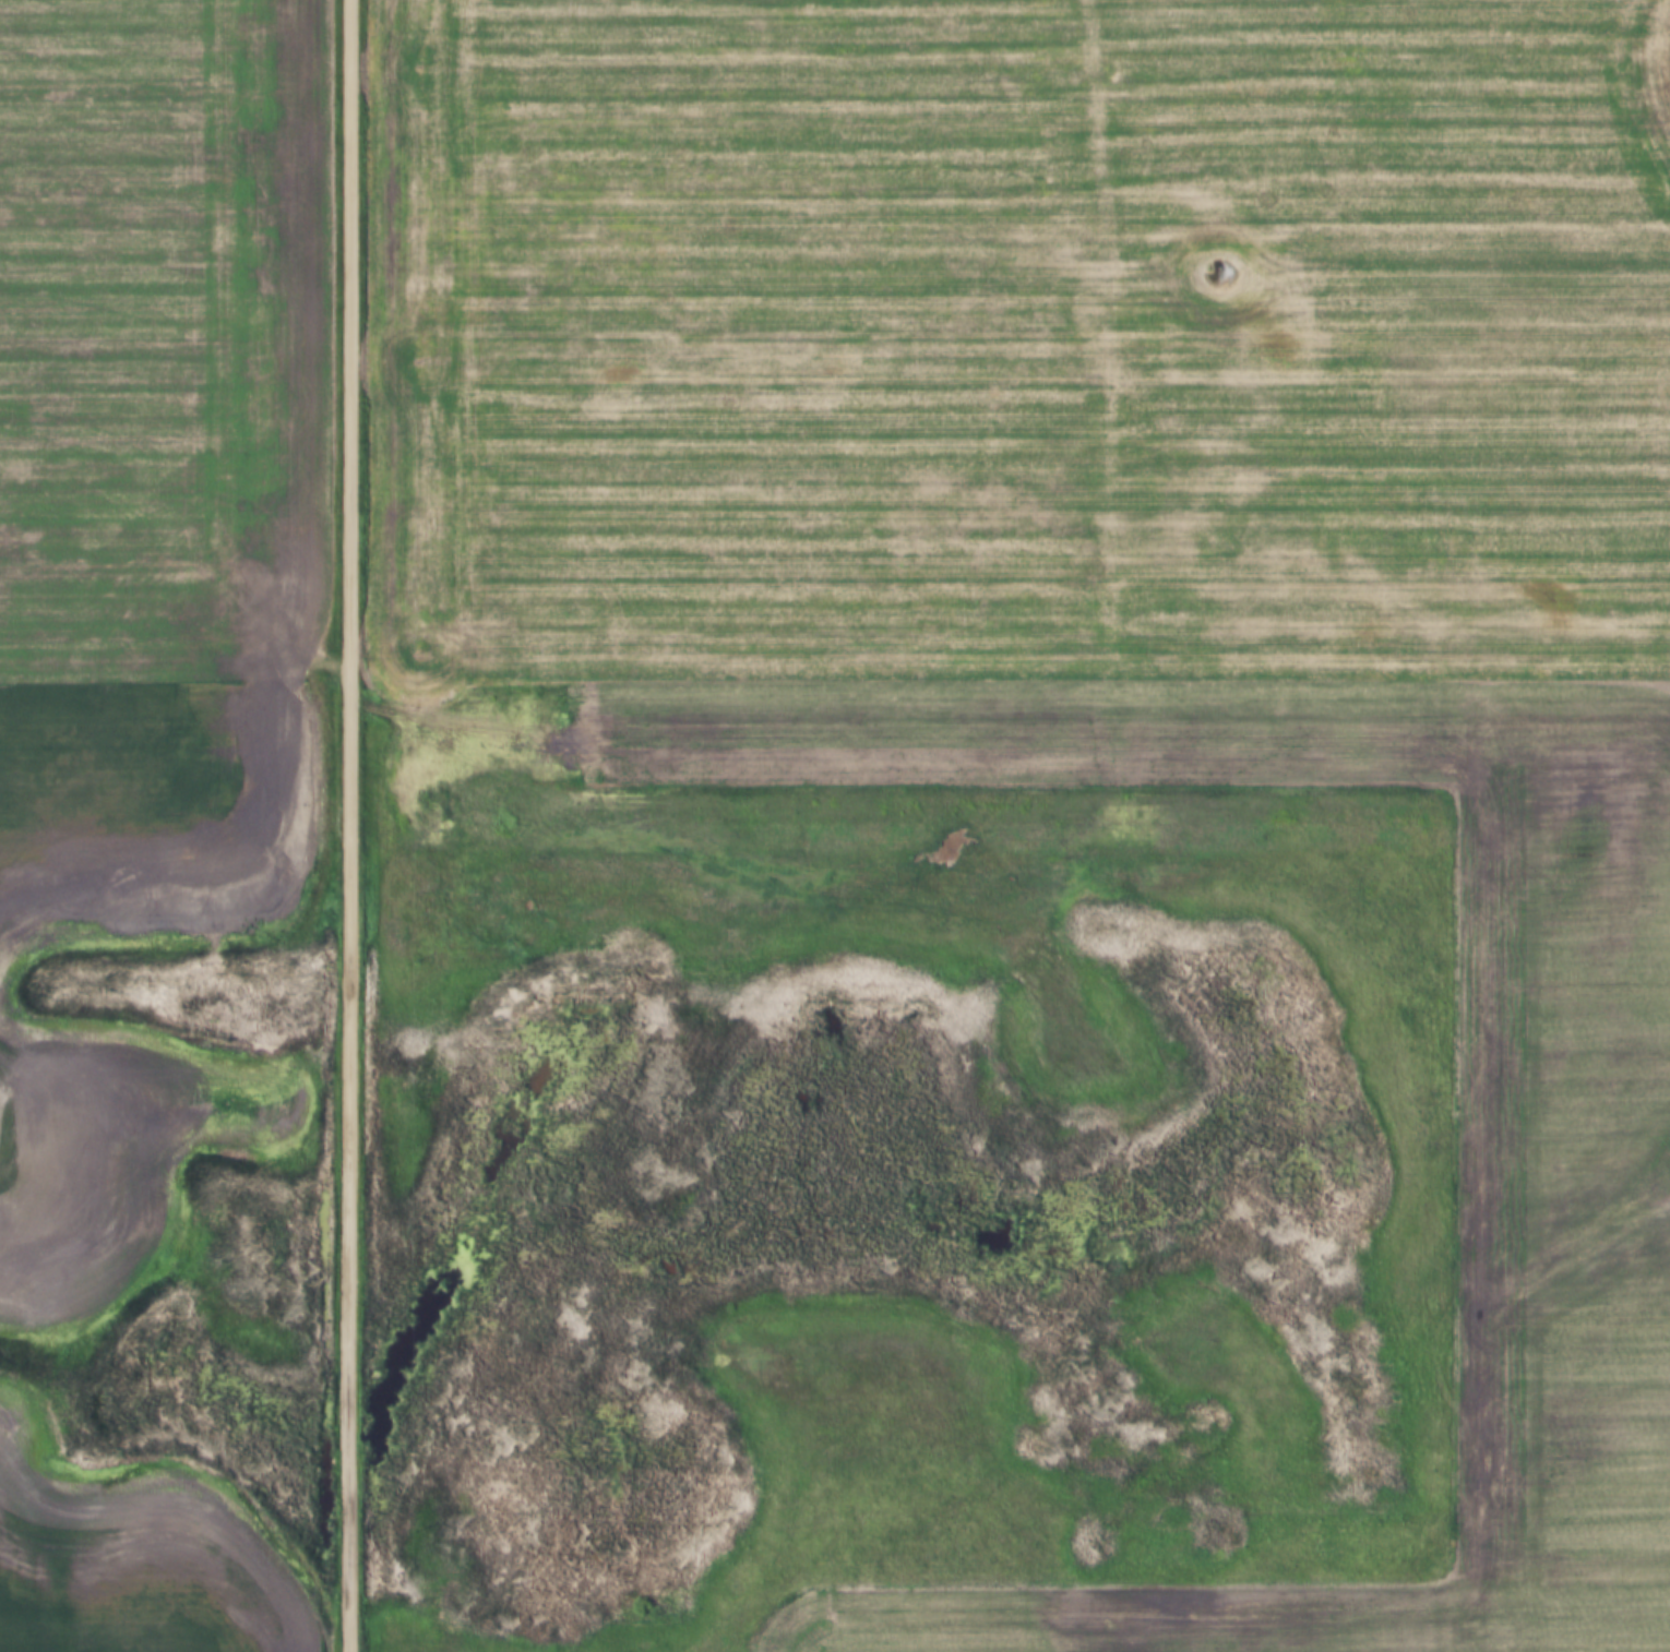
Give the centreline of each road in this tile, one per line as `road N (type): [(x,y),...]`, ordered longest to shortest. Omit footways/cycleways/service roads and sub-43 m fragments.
road 1 (residential): [(348,1651),(351,0)]

